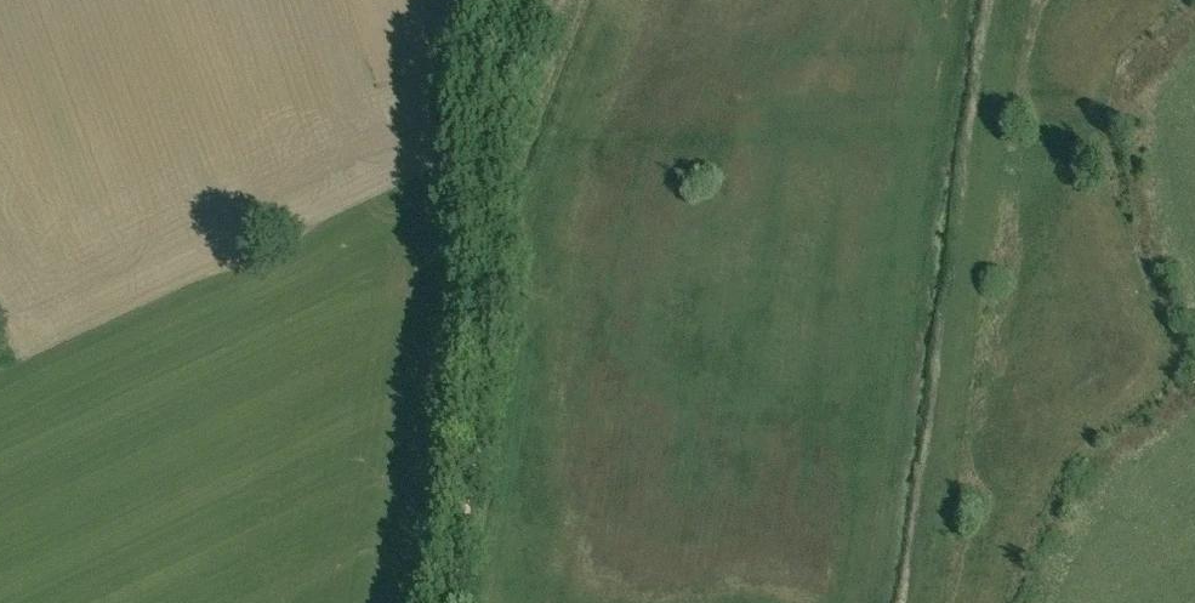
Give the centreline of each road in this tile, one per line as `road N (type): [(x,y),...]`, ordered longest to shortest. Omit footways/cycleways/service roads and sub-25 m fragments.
road 1 (track): [(448,602),(489,300),(490,24),(500,0)]

